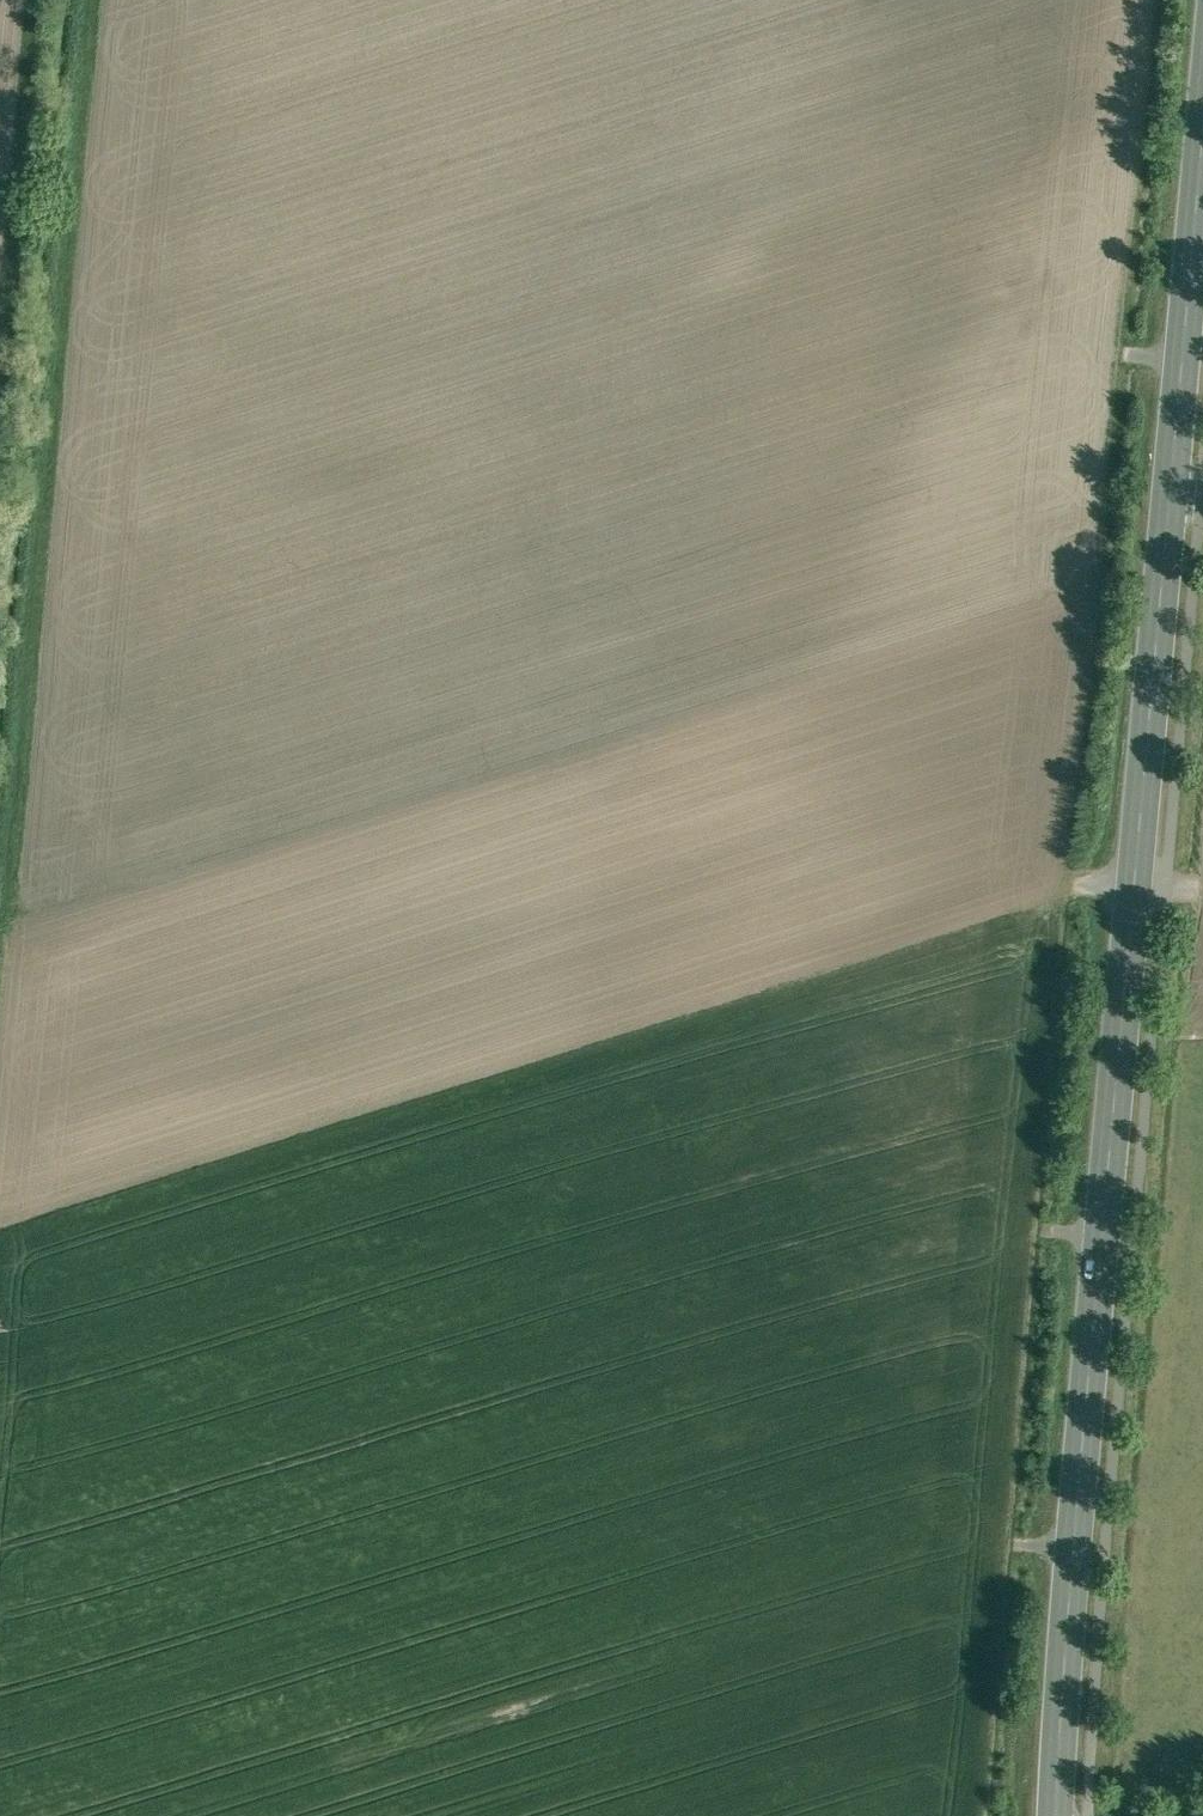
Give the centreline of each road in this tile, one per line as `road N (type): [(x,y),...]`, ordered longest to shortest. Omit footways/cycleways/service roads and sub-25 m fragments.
road 1 (primary): [(1056,1815),(1091,1300),(1167,503)]
road 2 (primary): [(1167,503),(1202,129)]

